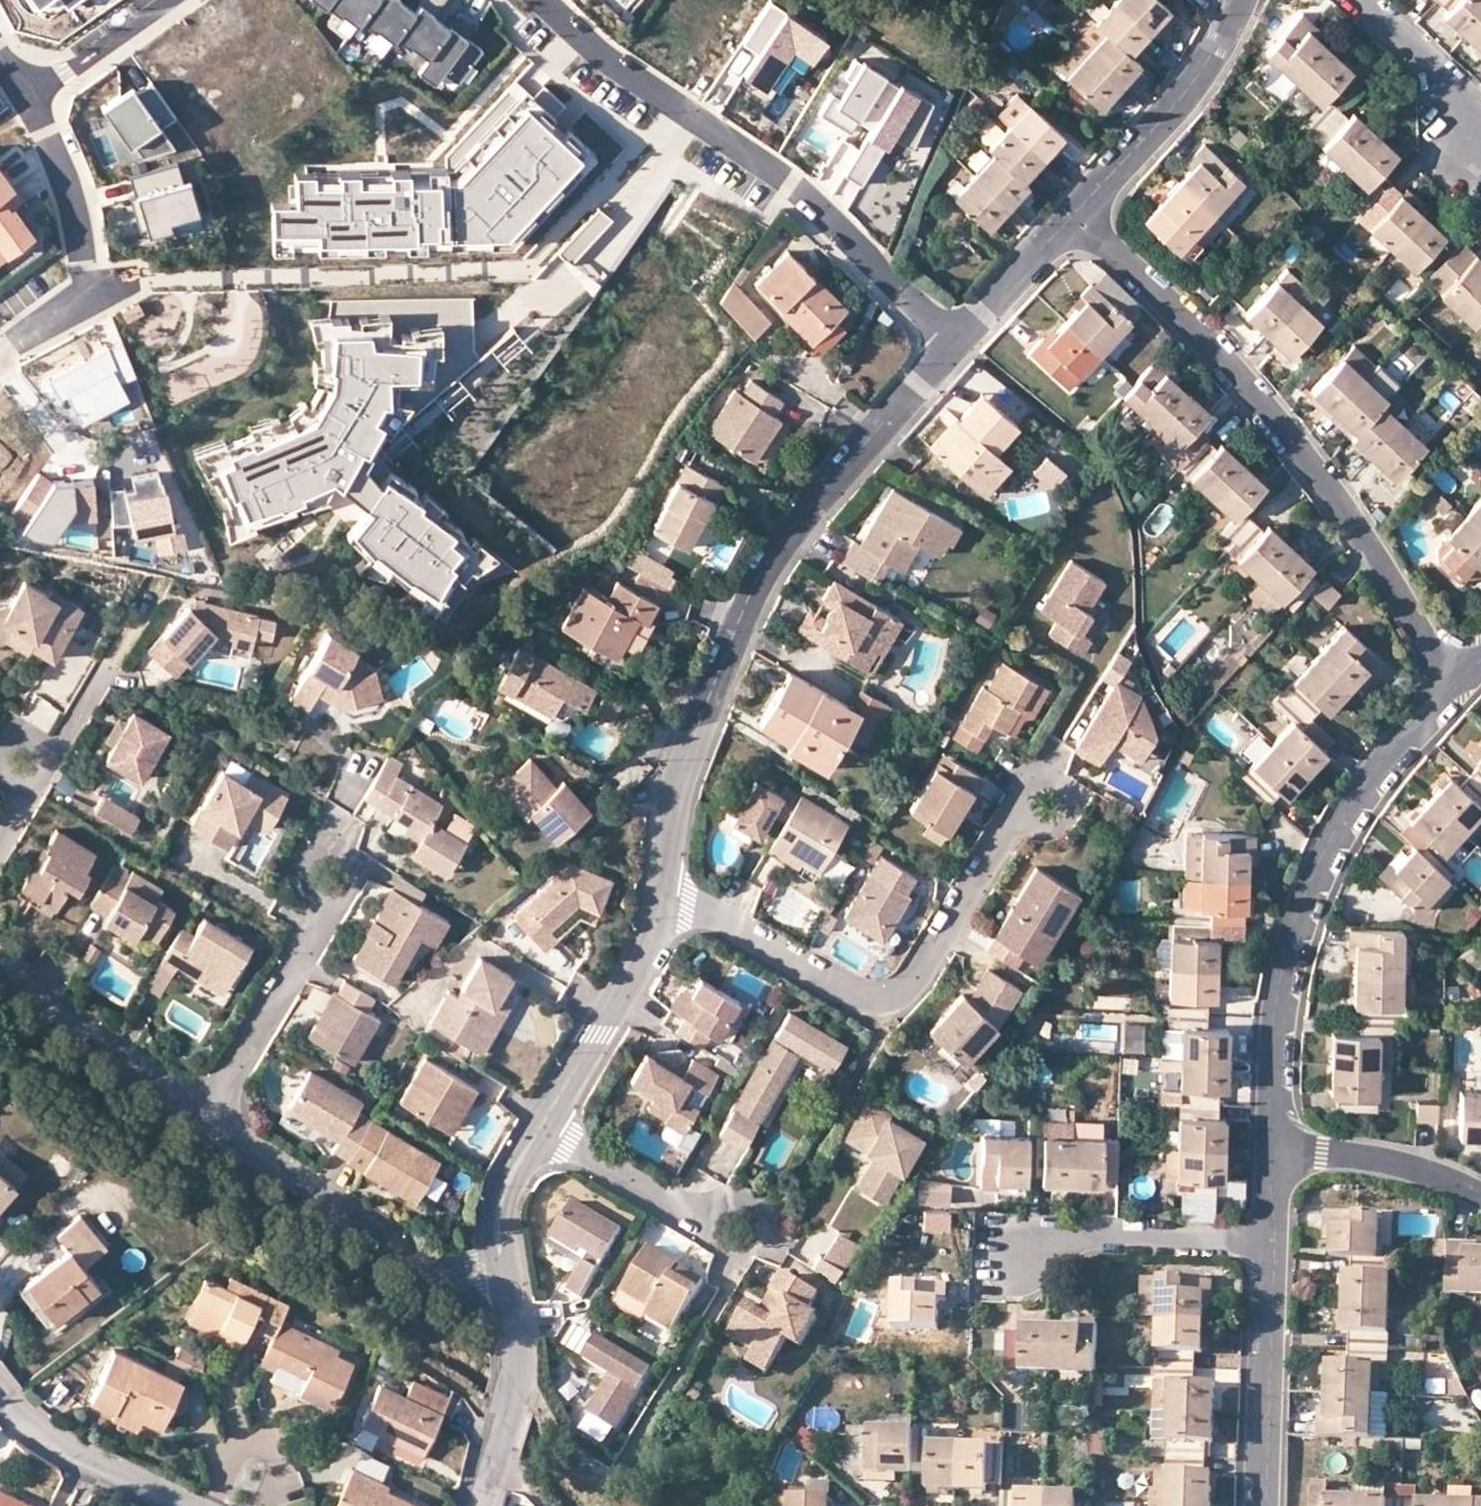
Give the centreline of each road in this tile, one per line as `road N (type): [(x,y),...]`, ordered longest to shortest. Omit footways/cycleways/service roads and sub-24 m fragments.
road 1 (tertiary): [(663,892),(684,764),(765,568),(951,345)]
road 2 (residential): [(1081,207),(1329,481),(1452,686)]
road 3 (residential): [(544,0),(603,55),(765,162),(951,345)]
road 4 (residential): [(663,892),(885,1014),(1038,793)]
road 5 (residential): [(1270,1144),(1277,1009),(1309,887),(1367,782),(1452,686)]
road 6 (residential): [(210,1110),(438,1264),(502,1262)]
road 7 (residential): [(27,95),(70,175),(90,298),(15,338)]
road 8 (residential): [(210,1110),(350,869)]
road 9 (tertiary): [(542,1127),(618,1003),(655,930),(663,892)]
road 10 (residential): [(1015,1260),(1082,1235),(1276,1241)]
road 11 (residential): [(1266,1505),(1276,1241)]
road 12 (tertiary): [(1081,207),(1176,107),(1240,0)]
road 13 (residential): [(0,960),(210,1110)]
road 14 (tertiary): [(481,1505),(517,1411),(502,1262)]
road 15 (residential): [(542,1127),(740,1235)]
road 16 (residential): [(0,1397),(91,1462),(189,1505)]
road 17 (residential): [(1270,1144),(1384,1164),(1480,1199)]
road 18 (residential): [(100,676),(0,838)]
road 19 (tertiary): [(951,345),(1081,207)]
road 20 (residential): [(27,95),(168,0)]
road 21 (residential): [(1358,0),(1480,108)]
road 22 (residential): [(262,1505),(273,1465),(268,1452),(247,1447),(231,1460),(206,1505)]
road 23 (tertiary): [(502,1262),(504,1188),(542,1127)]

